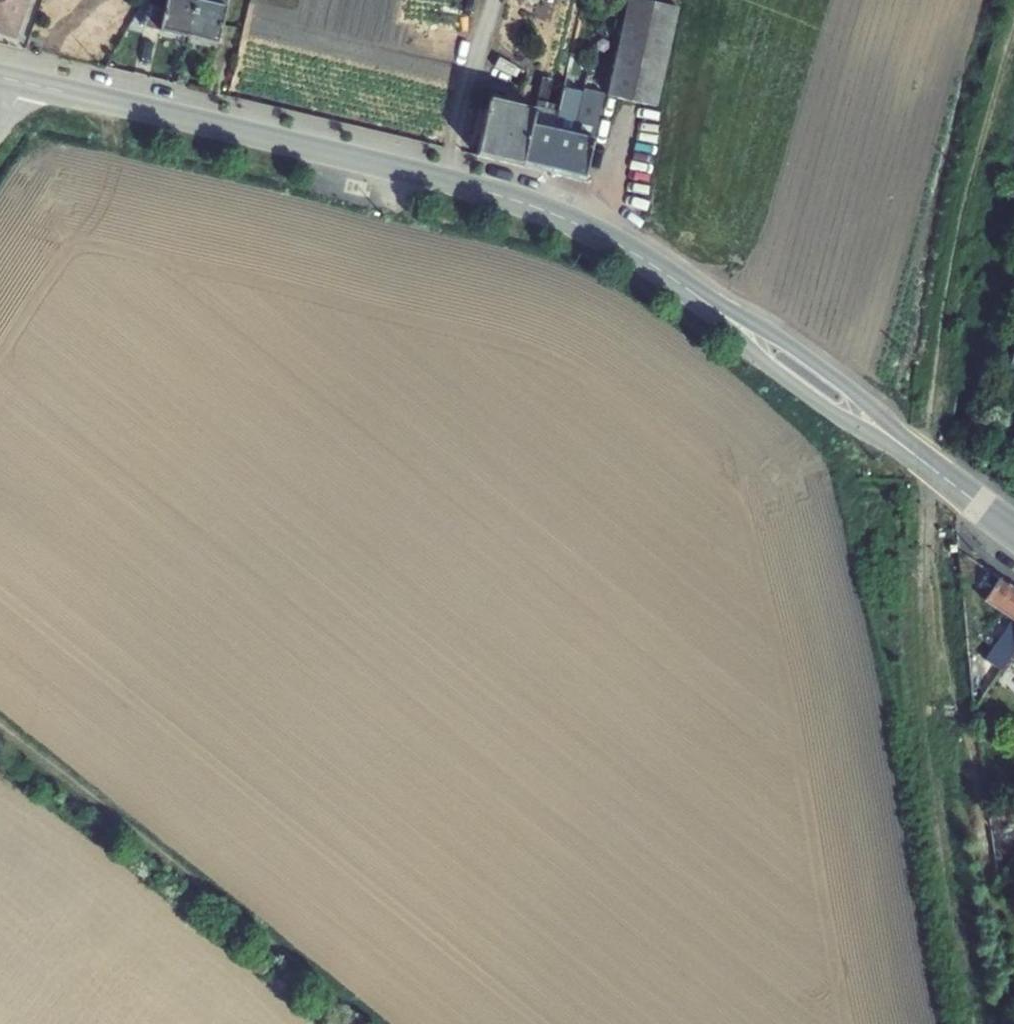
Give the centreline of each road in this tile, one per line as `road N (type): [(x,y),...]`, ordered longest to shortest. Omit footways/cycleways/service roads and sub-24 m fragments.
road 1 (secondary): [(24,82),(518,200),(613,241),(711,306)]
road 2 (track): [(380,1023),(0,730)]
road 3 (secondary): [(924,463),(849,389),(769,333),(711,306)]
road 4 (secondary): [(711,306),(773,369),(924,463)]

